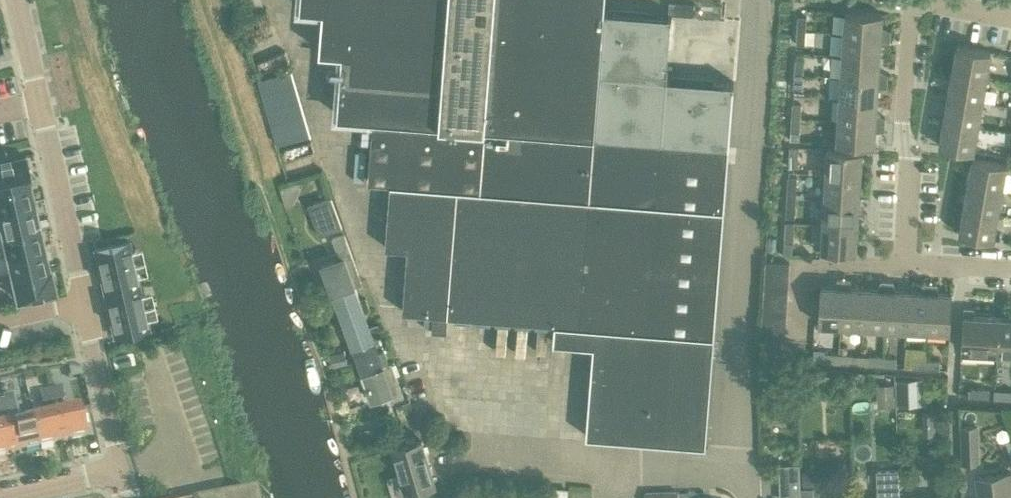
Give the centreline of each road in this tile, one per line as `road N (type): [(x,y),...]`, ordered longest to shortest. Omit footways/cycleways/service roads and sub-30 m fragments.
road 1 (residential): [(1010,23),(914,5),(895,265)]
road 2 (residential): [(86,303),(41,103)]
road 3 (residential): [(895,265),(803,262),(797,353)]
road 4 (residential): [(122,473),(86,303)]

